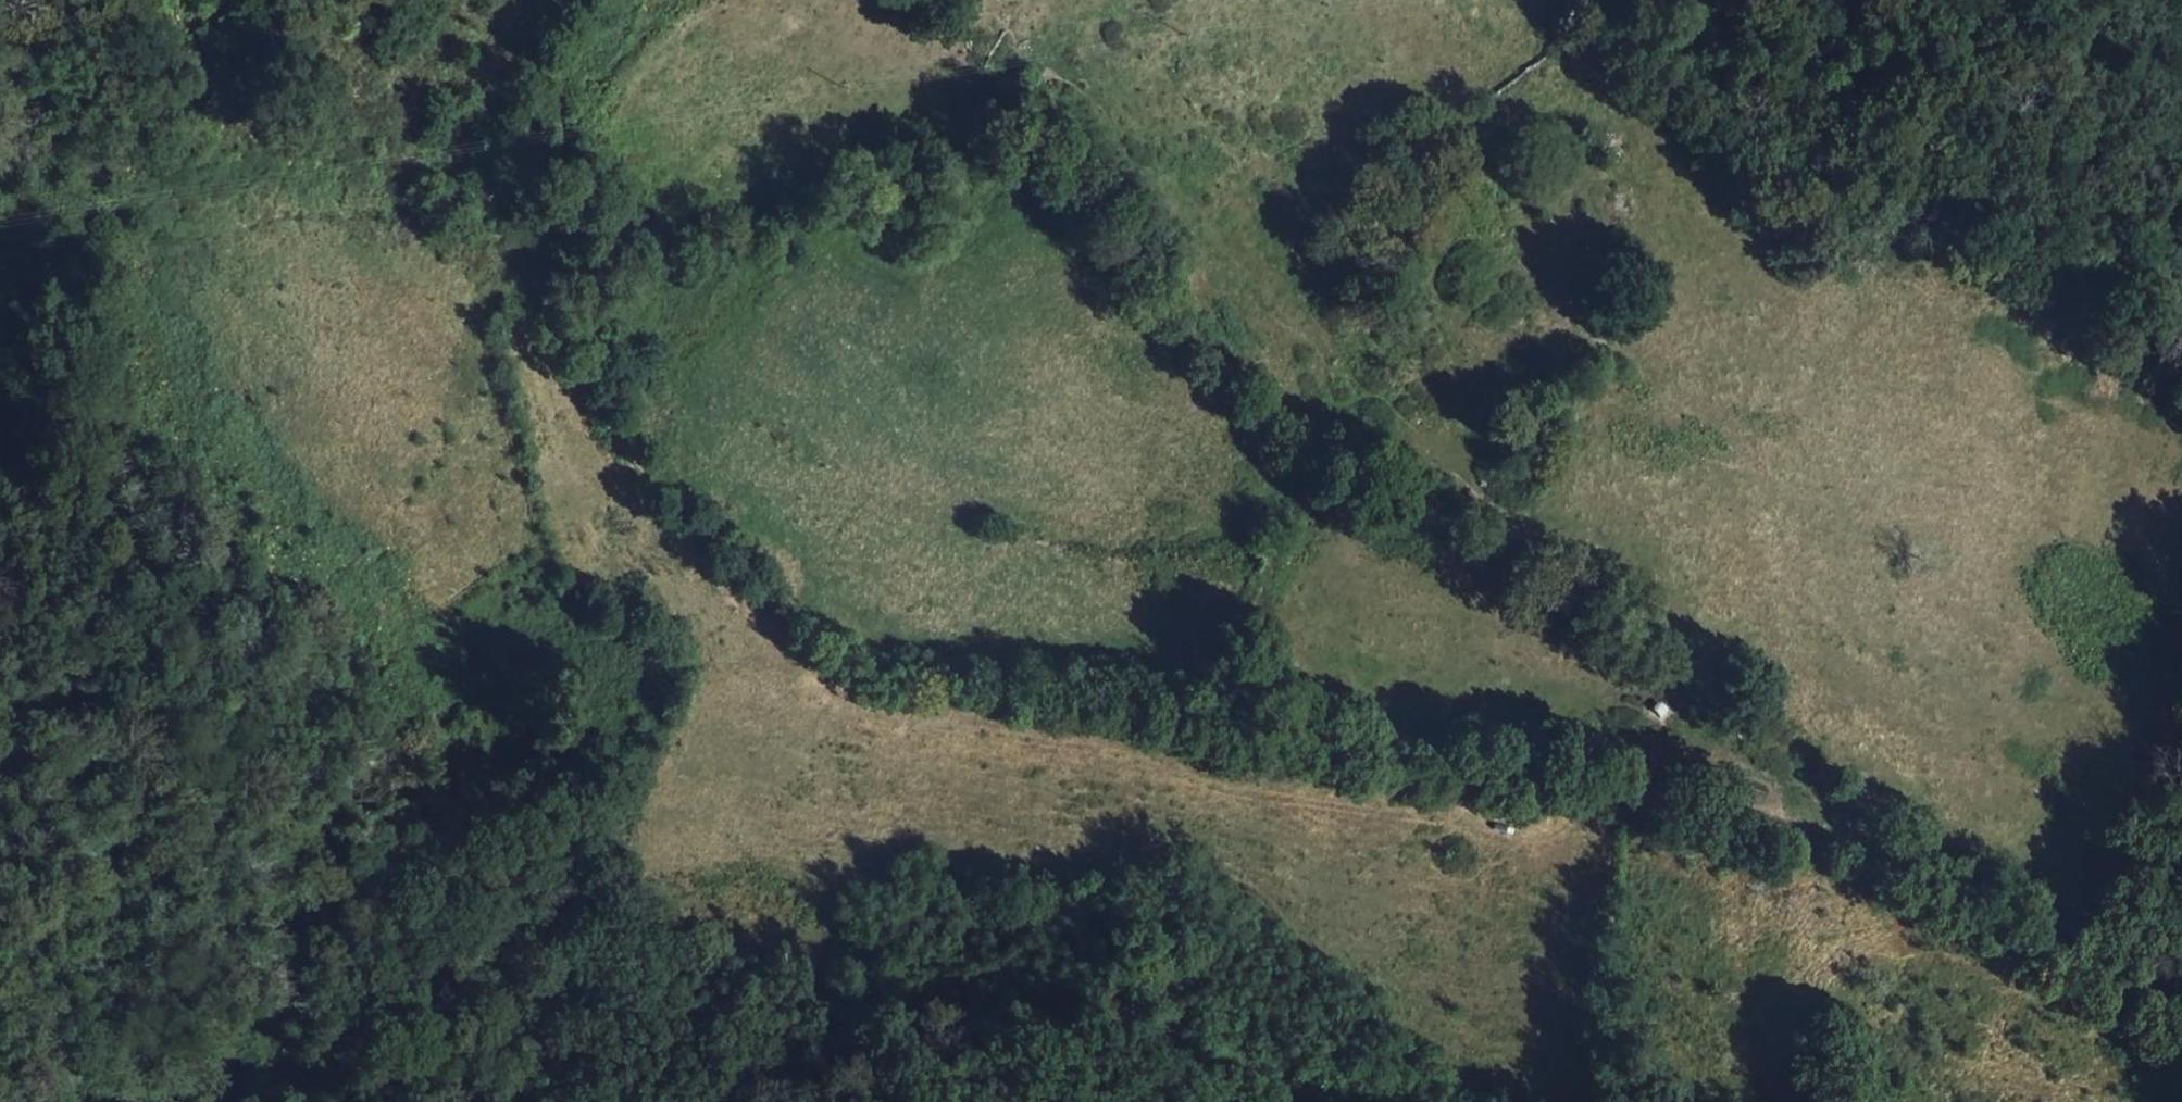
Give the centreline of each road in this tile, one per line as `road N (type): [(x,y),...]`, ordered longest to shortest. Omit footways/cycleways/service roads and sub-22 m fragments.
road 1 (track): [(2181,996),(2056,949),(1875,854),(1624,783),(863,666),(733,566),(623,454),(583,334),(572,62),(629,0)]
road 2 (track): [(1875,854),(1867,829),(1685,739)]

